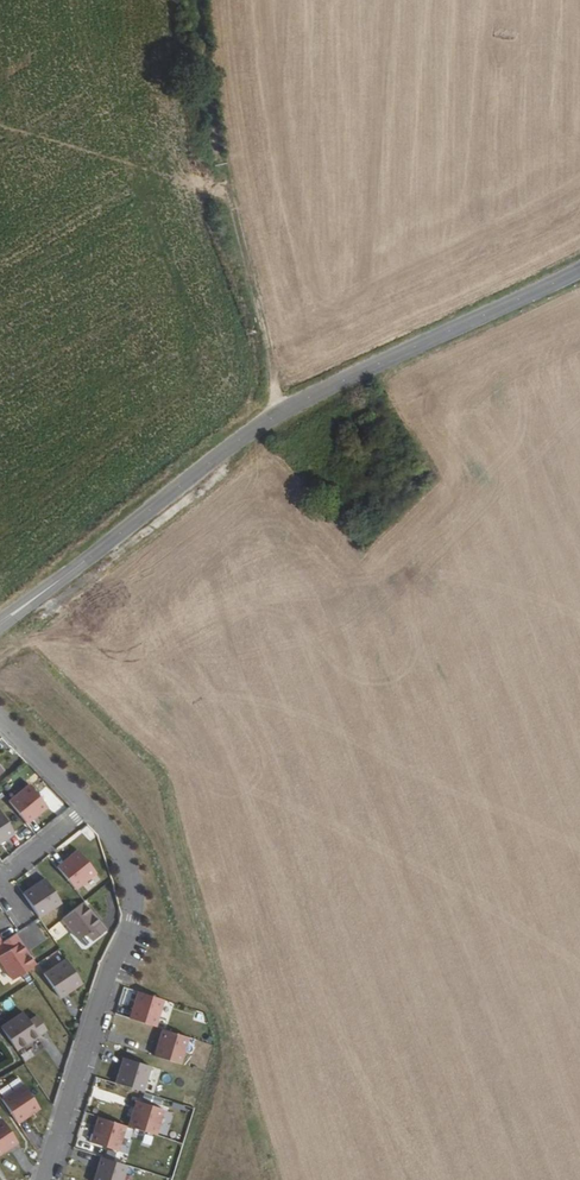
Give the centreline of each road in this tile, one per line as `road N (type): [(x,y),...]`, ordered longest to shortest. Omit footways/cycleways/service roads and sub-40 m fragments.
road 1 (tertiary): [(579,270),(285,412),(0,625)]
road 2 (track): [(202,0),(228,199),(285,412)]
road 3 (residential): [(48,1179),(133,919),(118,839),(87,808)]
road 4 (residential): [(87,808),(0,715)]

